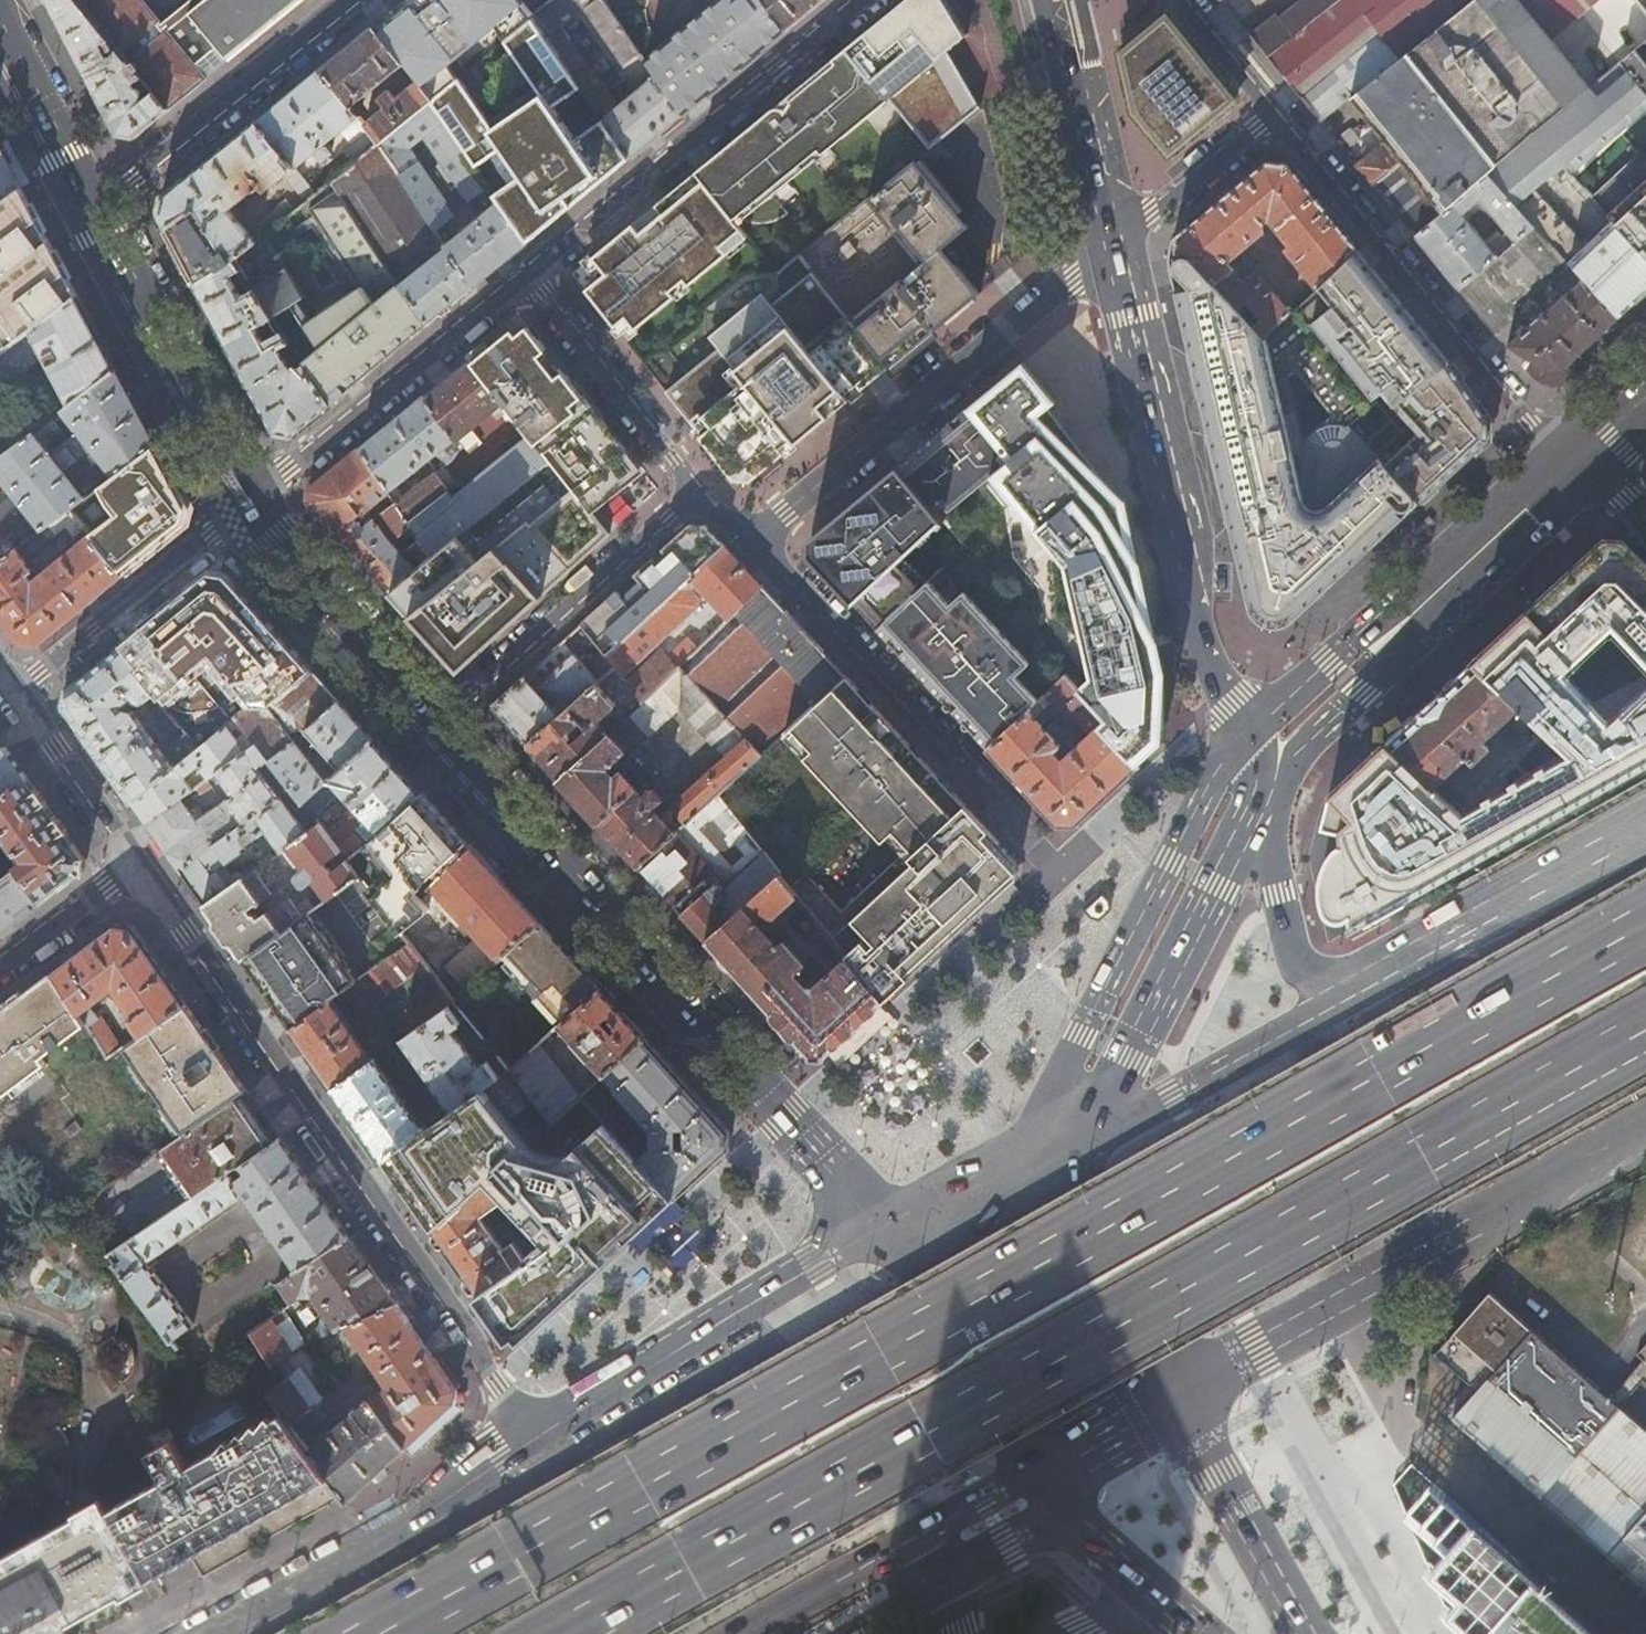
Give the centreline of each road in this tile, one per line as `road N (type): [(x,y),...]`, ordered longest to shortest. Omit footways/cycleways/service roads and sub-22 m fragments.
road 1 (trunk): [(1645,929),(383,1633)]
road 2 (trunk): [(575,1633),(1645,1028)]
road 3 (residential): [(520,1443),(470,1342),(134,863)]
road 4 (primary): [(437,722),(789,1120),(875,1236)]
road 5 (trunk): [(1189,1392),(1645,1118)]
road 6 (primary): [(1240,729),(1194,632),(1118,241)]
road 7 (secondary): [(1240,729),(1056,1071),(1024,1157)]
road 8 (residential): [(756,542),(1118,241)]
road 9 (residential): [(1278,114),(1525,425),(1575,460)]
road 10 (residential): [(523,281),(867,0)]
road 11 (secondary): [(875,1236),(520,1443)]
road 12 (residential): [(1026,833),(756,542)]
road 13 (secondary): [(520,1443),(342,1560),(206,1633)]
road 14 (primary): [(1094,1124),(1260,801)]
road 15 (residential): [(250,503),(523,281)]
road 16 (residential): [(697,493),(437,722)]
road 17 (residential): [(358,0),(92,210)]
road 18 (trunk): [(1645,828),(1348,991)]
road 19 (primary): [(92,210),(250,503)]
road 20 (residential): [(12,691),(250,503)]
road 21 (primary): [(875,1236),(1055,1474)]
road 22 (primary): [(1189,1392),(1082,1179),(1079,1159),(1094,1124)]
road 23 (primary): [(250,503),(437,722)]
road 24 (trunk): [(1348,991),(1094,1124)]
road 25 (residential): [(523,281),(697,493)]
road 26 (primary): [(1316,1633),(1189,1392)]
road 27 (primary): [(1118,241),(1067,0)]
road 28 (secondary): [(1260,801),(1380,671),(1411,615)]
road 29 (primary): [(1055,1474),(1216,1633)]
road 30 (secondary): [(1575,460),(1411,615)]
road 31 (primary): [(1348,991),(1302,967),(1260,801)]
road 32 (trunk): [(748,1633),(935,1533)]
road 33 (residential): [(134,863),(12,691)]
road 34 (secondary): [(1411,615),(1348,641),(1240,729)]
road 35 (residential): [(1118,241),(1278,114)]
road 36 (primary): [(0,33),(92,210)]
road 37 (secondary): [(1024,1157),(875,1236)]
road 38 (residential): [(0,964),(134,863)]
road 39 (primary): [(1055,1474),(1189,1392)]
road 40 (residential): [(1183,0),(1278,114)]
road 41 (residential): [(846,1633),(891,1610),(935,1533)]
road 42 (primary): [(935,1533),(1055,1474)]

